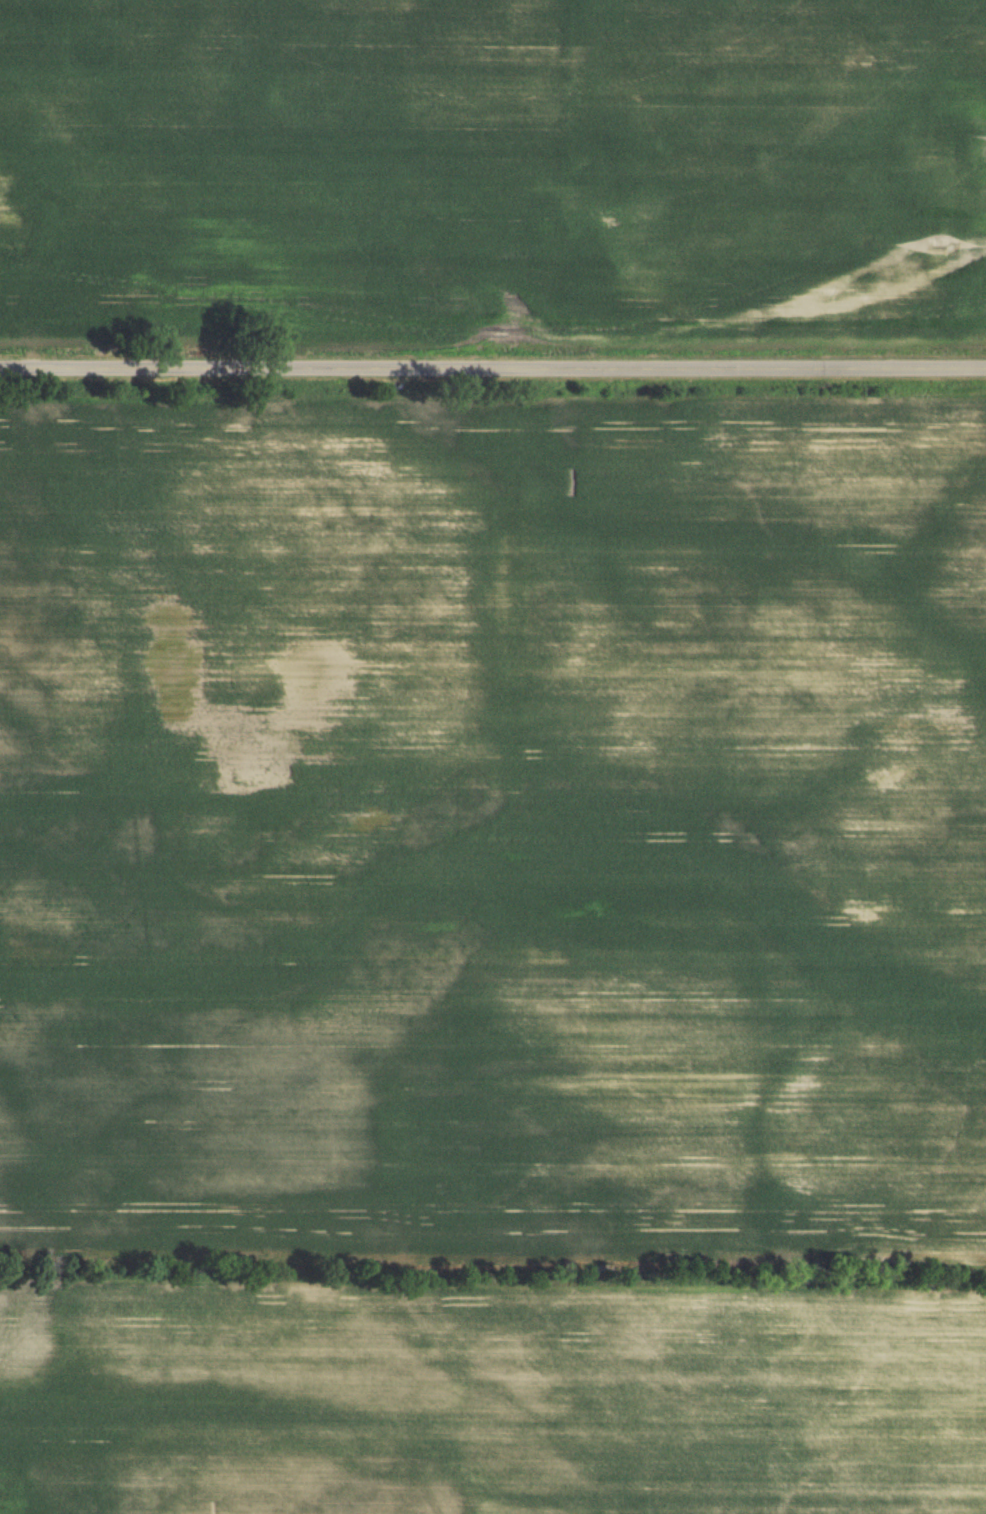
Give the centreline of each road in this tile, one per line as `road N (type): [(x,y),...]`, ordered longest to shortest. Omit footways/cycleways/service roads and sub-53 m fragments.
road 1 (residential): [(985,368),(0,369)]

